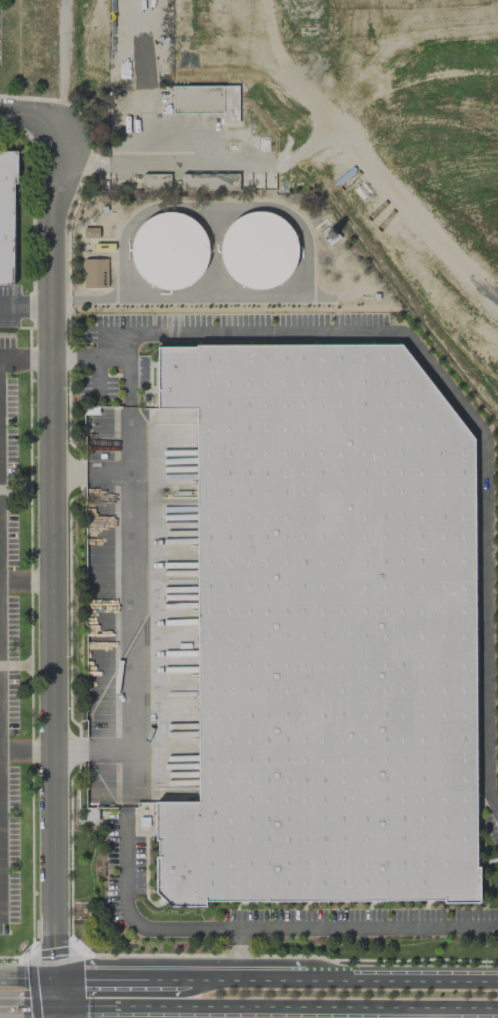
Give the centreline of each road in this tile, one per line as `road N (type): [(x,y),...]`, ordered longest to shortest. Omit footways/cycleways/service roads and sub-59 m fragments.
road 1 (residential): [(55,130),(69,163),(50,222),(54,978)]
road 2 (secondary): [(56,1008),(497,1011)]
road 3 (secondary): [(497,981),(300,980)]
road 4 (track): [(55,130),(61,0)]
road 5 (secondary): [(300,980),(172,979)]

